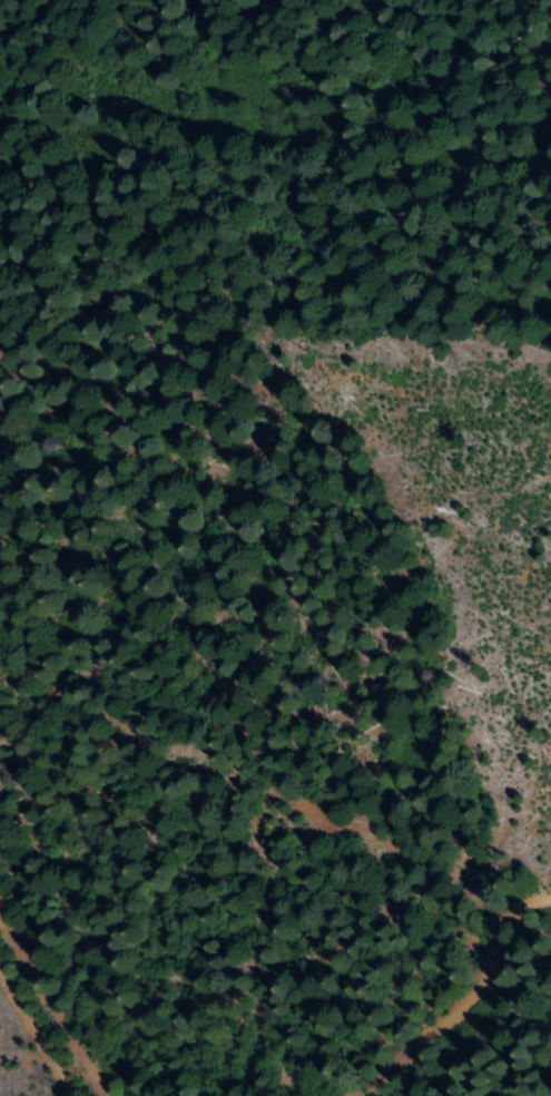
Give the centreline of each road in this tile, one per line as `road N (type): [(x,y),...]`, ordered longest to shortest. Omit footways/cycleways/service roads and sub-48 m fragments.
road 1 (track): [(0,854),(42,850),(80,865),(246,1033),(305,1071),(348,1084),(373,1077),(440,1028),(486,981),(516,927),(550,904)]
road 2 (track): [(0,927),(105,1095)]

